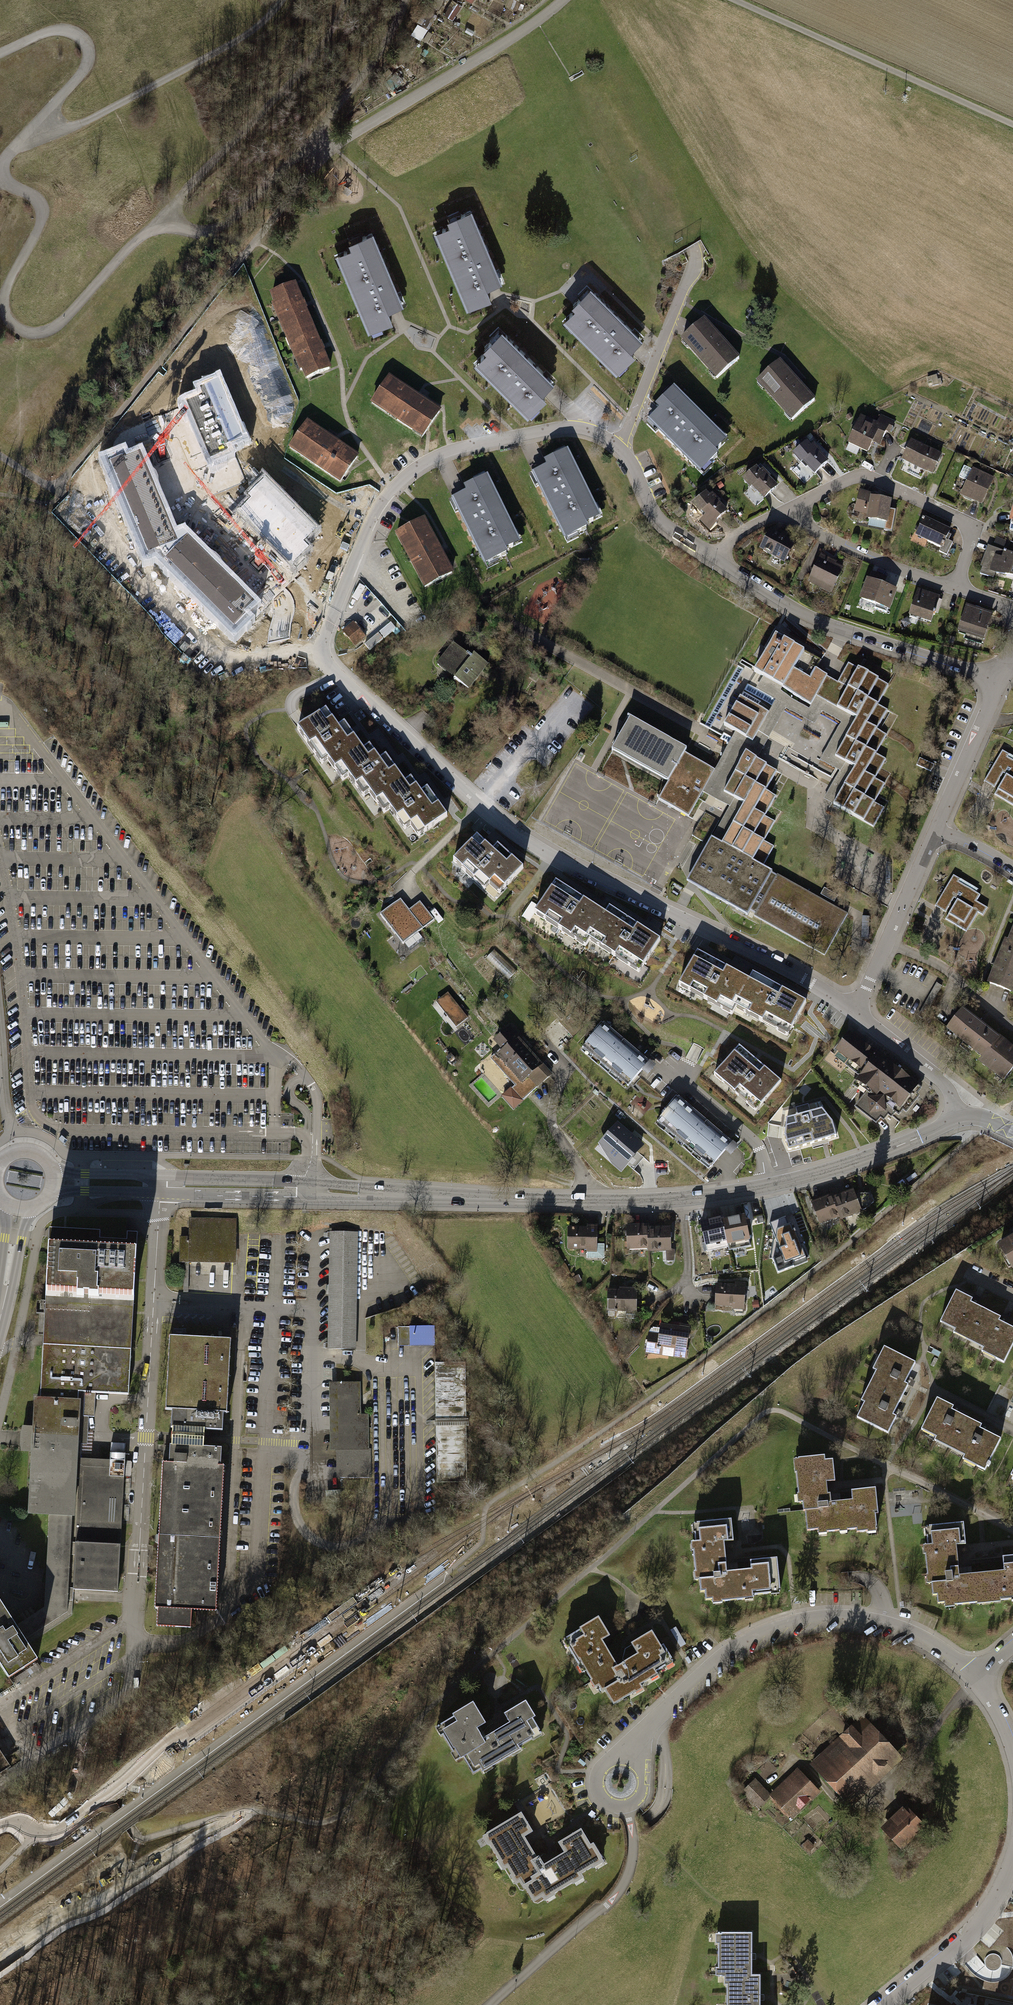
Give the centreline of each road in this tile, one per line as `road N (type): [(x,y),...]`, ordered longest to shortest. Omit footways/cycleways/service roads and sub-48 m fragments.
road 1 (track): [(346,0),(332,36),(270,108),(59,325),(37,335),(13,327),(4,306),(43,214),(37,197),(3,183),(7,151),(84,75),(90,55),(66,31),(0,55)]
road 2 (residential): [(322,655),(480,807),(553,857),(775,963),(855,1011)]
road 3 (tertiary): [(959,1119),(812,1176),(714,1195),(584,1201),(378,1194)]
road 4 (residential): [(616,445),(566,426),(449,450),(424,463),(373,515),(322,655)]
road 5 (residential): [(133,1602),(159,1193)]
road 6 (residential): [(979,1675),(900,1626),(812,1617),(729,1649),(635,1737)]
road 7 (residential): [(56,489),(218,657),(240,665),(322,655)]
road 8 (residential): [(999,679),(814,621),(714,559)]
road 9 (track): [(35,128),(57,133),(114,110),(256,28),(283,0)]
road 10 (residential): [(789,509),(855,475),(973,527),(953,586)]
road 11 (tertiary): [(159,1193),(351,1200),(378,1194)]
road 12 (tertiary): [(378,1194),(160,1175)]
road 13 (residential): [(691,245),(696,260),(616,445)]
road 14 (track): [(164,219),(190,234),(229,221),(310,147),(332,147)]
road 15 (residential): [(880,2004),(970,1933),(1012,1861)]
road 16 (residential): [(933,830),(855,1011)]
road 17 (residential): [(789,509),(822,536),(953,586)]
road 18 (track): [(404,0),(375,64),(337,101),(310,147)]
road 19 (residential): [(999,679),(933,830)]
road 20 (residential): [(714,559),(659,518),(635,465),(616,445)]
road 21 (residential): [(855,1011),(942,1082),(959,1119)]

